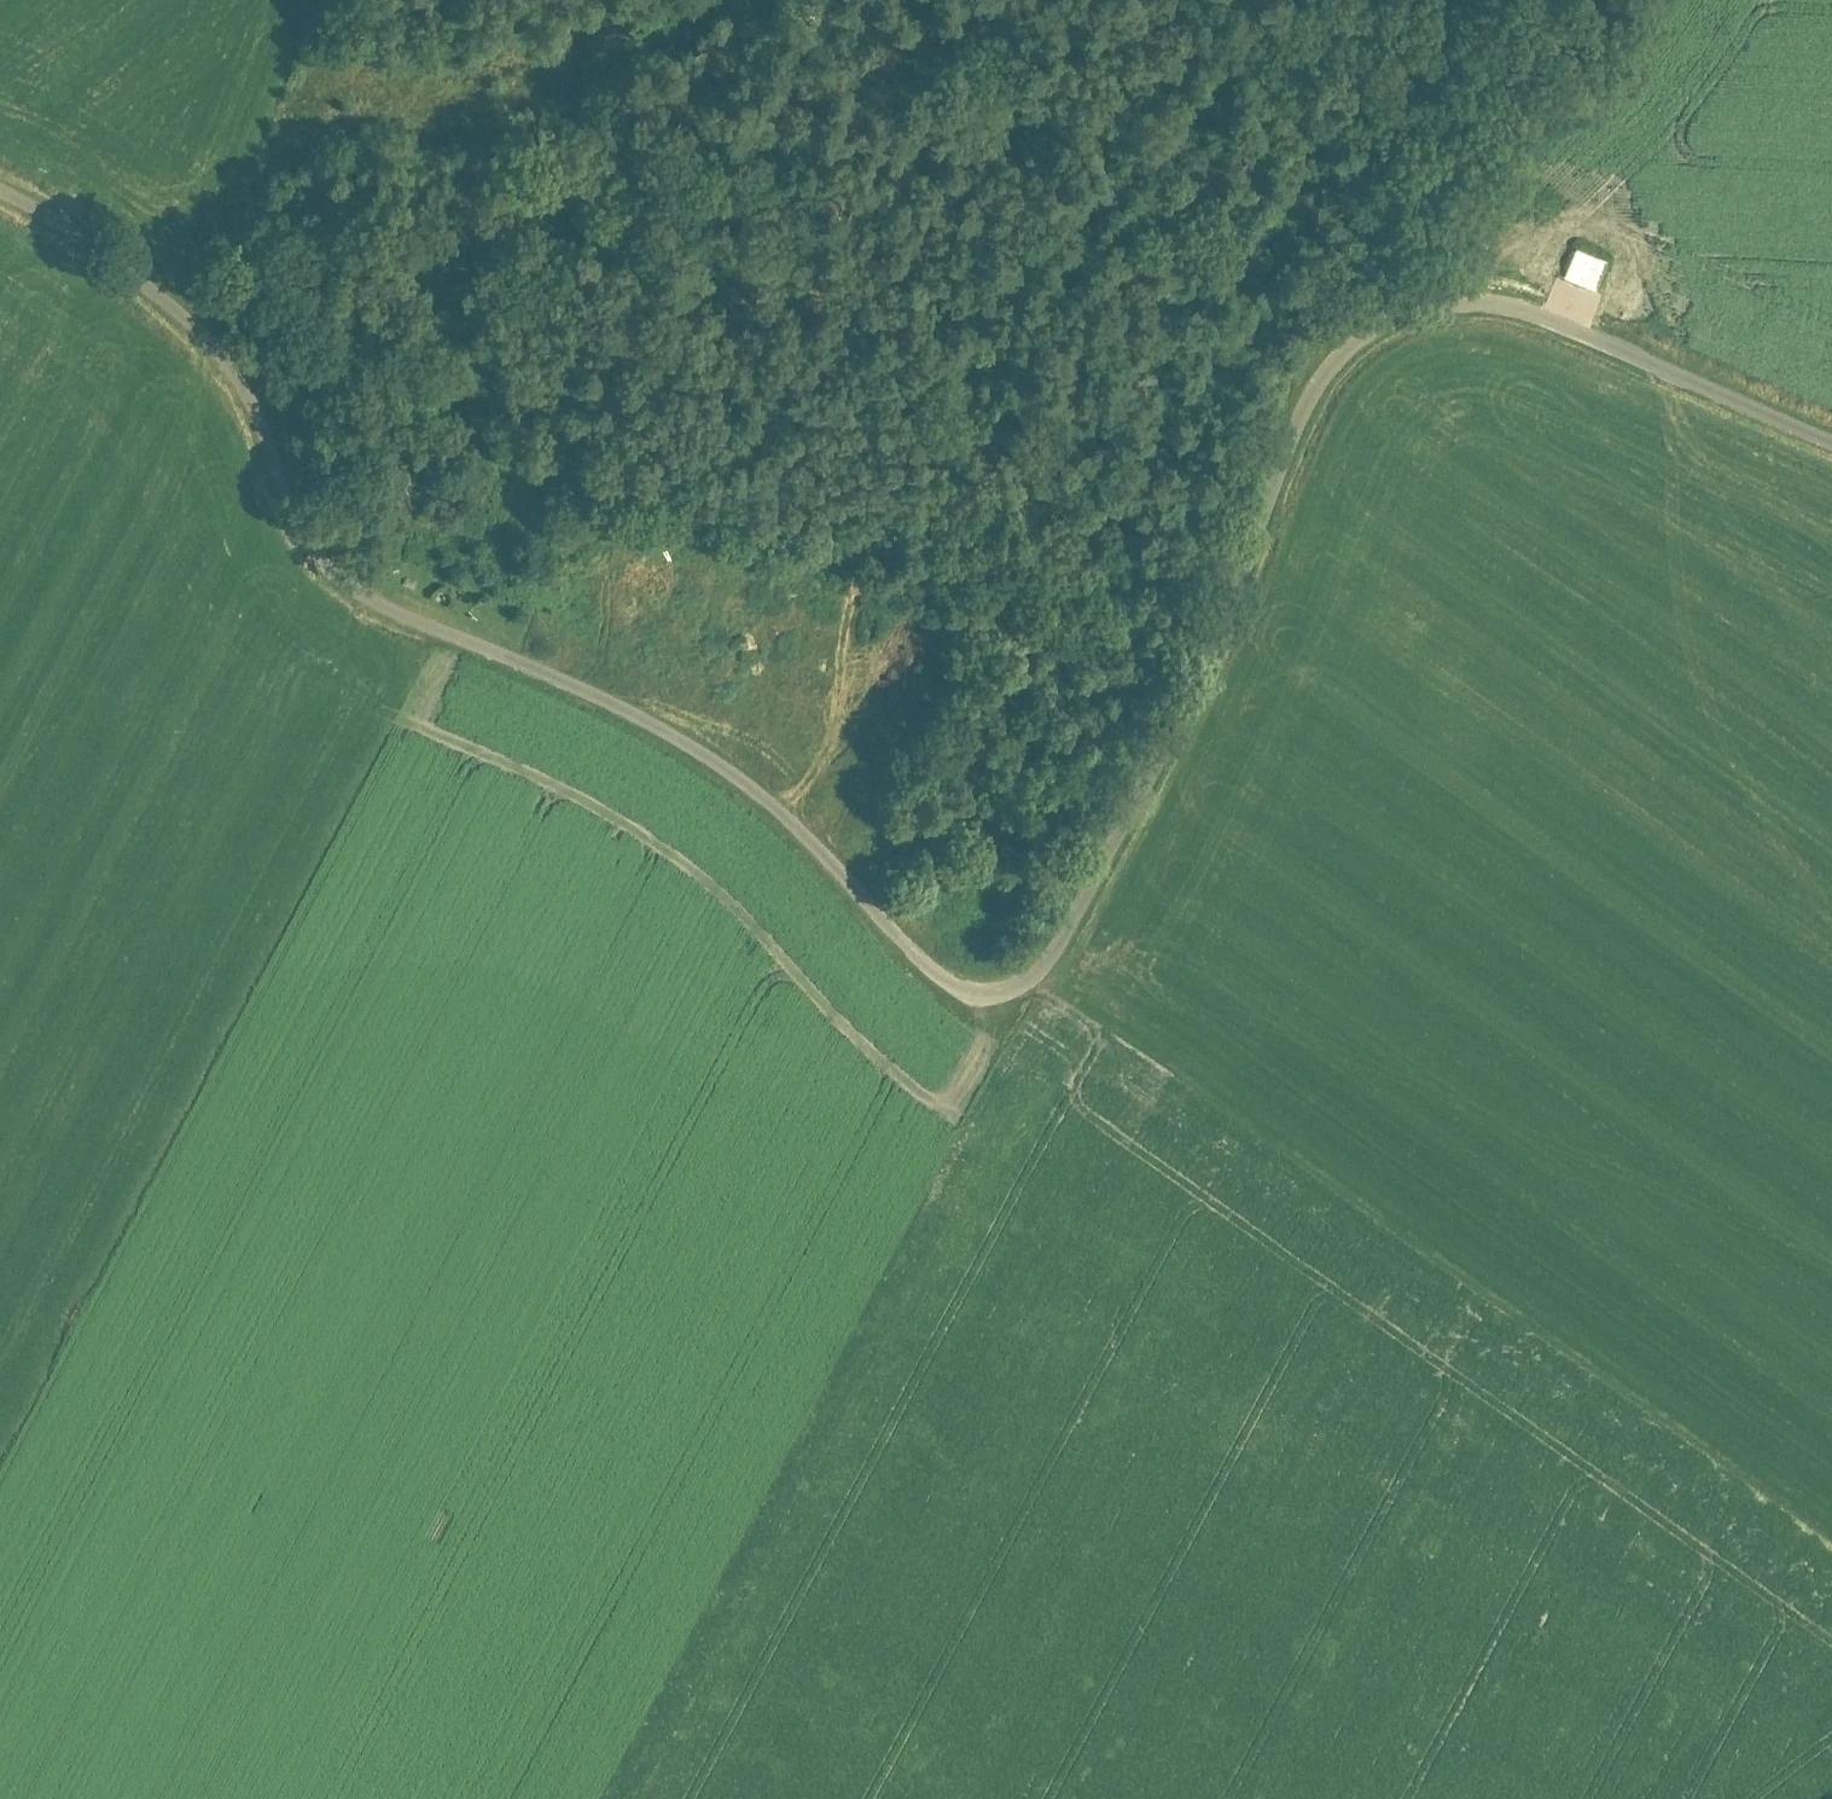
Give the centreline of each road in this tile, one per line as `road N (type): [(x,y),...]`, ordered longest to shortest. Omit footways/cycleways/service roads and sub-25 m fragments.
road 1 (unclassified): [(1831,445),(1527,311),(1491,301),(1396,316),(1325,374),(1301,419),(1182,705),(1047,969),(1009,993),(980,997),(939,977),(797,827),(732,774),(662,732),(336,577),(310,549),(245,394),(205,340),(145,286),(0,192)]

